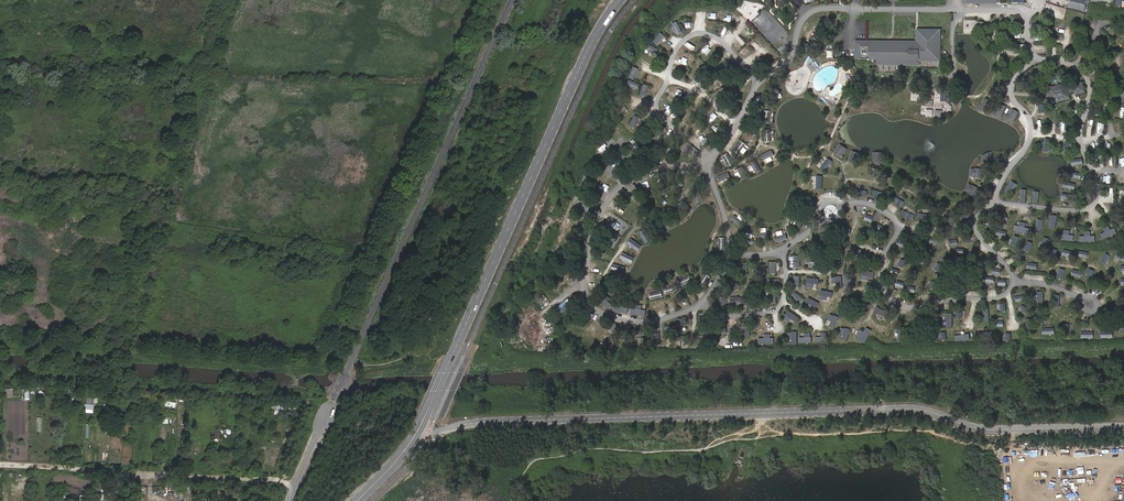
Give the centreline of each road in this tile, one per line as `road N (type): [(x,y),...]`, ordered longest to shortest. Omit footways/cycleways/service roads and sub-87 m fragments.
road 1 (residential): [(1123,426),(991,429),(903,408),(483,421),(414,438)]
road 2 (secondary): [(414,438),(583,59),(619,0)]
road 3 (track): [(294,488),(270,479),(0,464)]
road 4 (track): [(612,319),(604,311),(605,267),(620,201),(691,141)]

